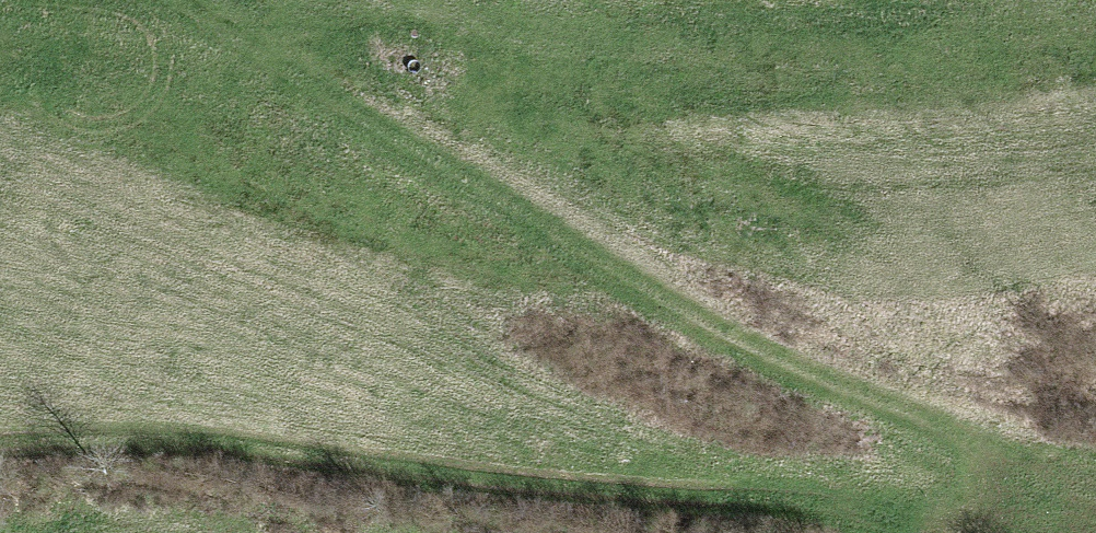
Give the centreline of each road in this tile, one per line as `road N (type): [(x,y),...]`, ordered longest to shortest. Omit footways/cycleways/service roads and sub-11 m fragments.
road 1 (track): [(0,448),(122,444),(871,520),(965,515),(1066,471)]
road 2 (track): [(165,0),(759,347),(1066,471)]

